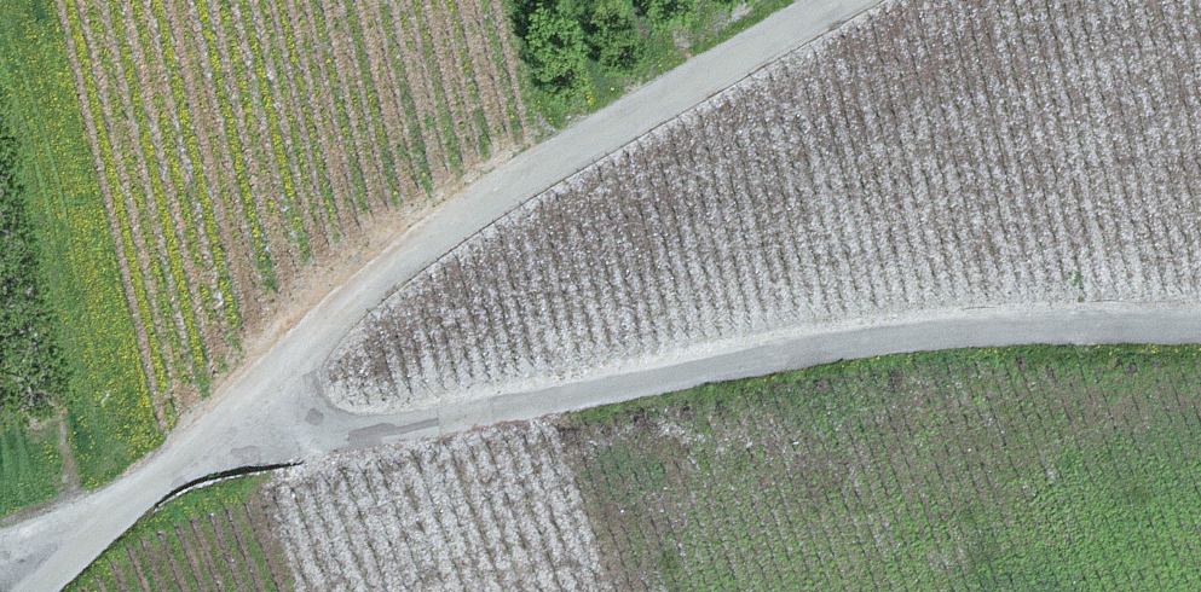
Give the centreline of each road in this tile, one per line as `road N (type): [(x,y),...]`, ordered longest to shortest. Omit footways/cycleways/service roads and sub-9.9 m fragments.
road 1 (unclassified): [(1200,328),(902,339),(390,431),(294,433),(236,409)]
road 2 (unclassified): [(844,0),(436,235),(236,409)]
road 3 (unclassified): [(236,409),(130,510)]
road 4 (unclassified): [(0,554),(130,510)]

